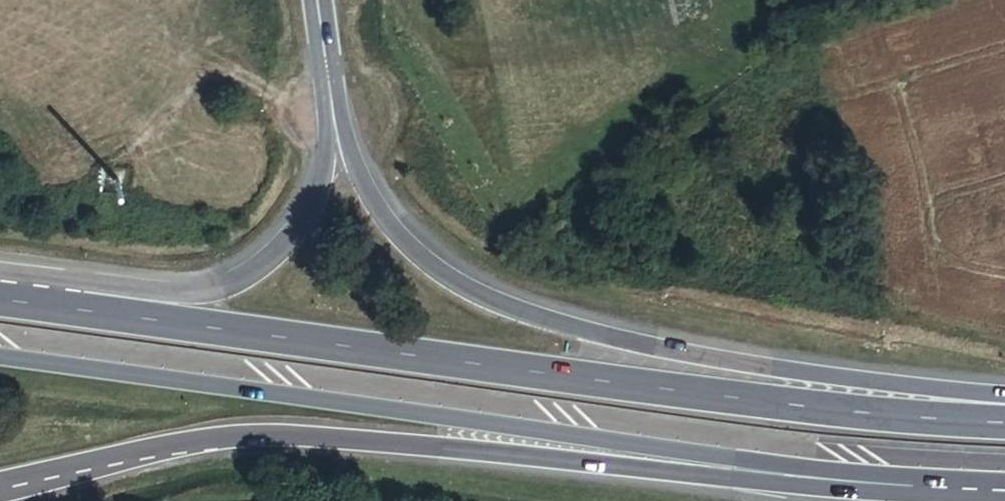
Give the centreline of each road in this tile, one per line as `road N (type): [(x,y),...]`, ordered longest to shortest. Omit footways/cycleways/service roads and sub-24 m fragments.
road 1 (trunk): [(1004,417),(893,413),(58,303)]
road 2 (trunk): [(0,357),(912,486)]
road 3 (trunk): [(0,492),(225,444),(310,438),(819,485),(912,486)]
road 4 (secondary): [(1004,393),(737,359),(557,327),(495,304),(438,273),(391,229),(357,176),(330,84)]
road 5 (secondary): [(330,84),(297,211),(262,253),(185,288),(58,303)]

